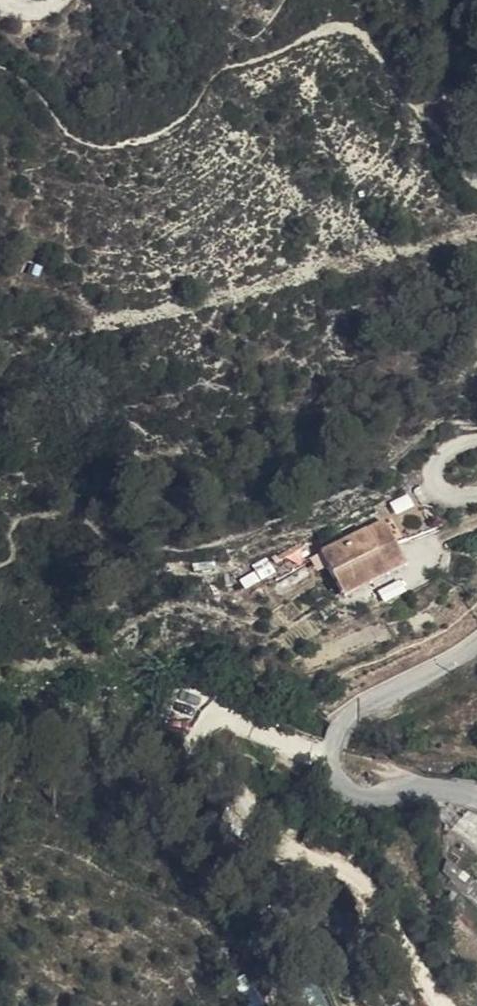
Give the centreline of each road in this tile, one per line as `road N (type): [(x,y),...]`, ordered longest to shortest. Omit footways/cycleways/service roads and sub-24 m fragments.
road 1 (unclassified): [(476,790),(381,794),(355,788),(337,757),(346,721),(476,644)]

